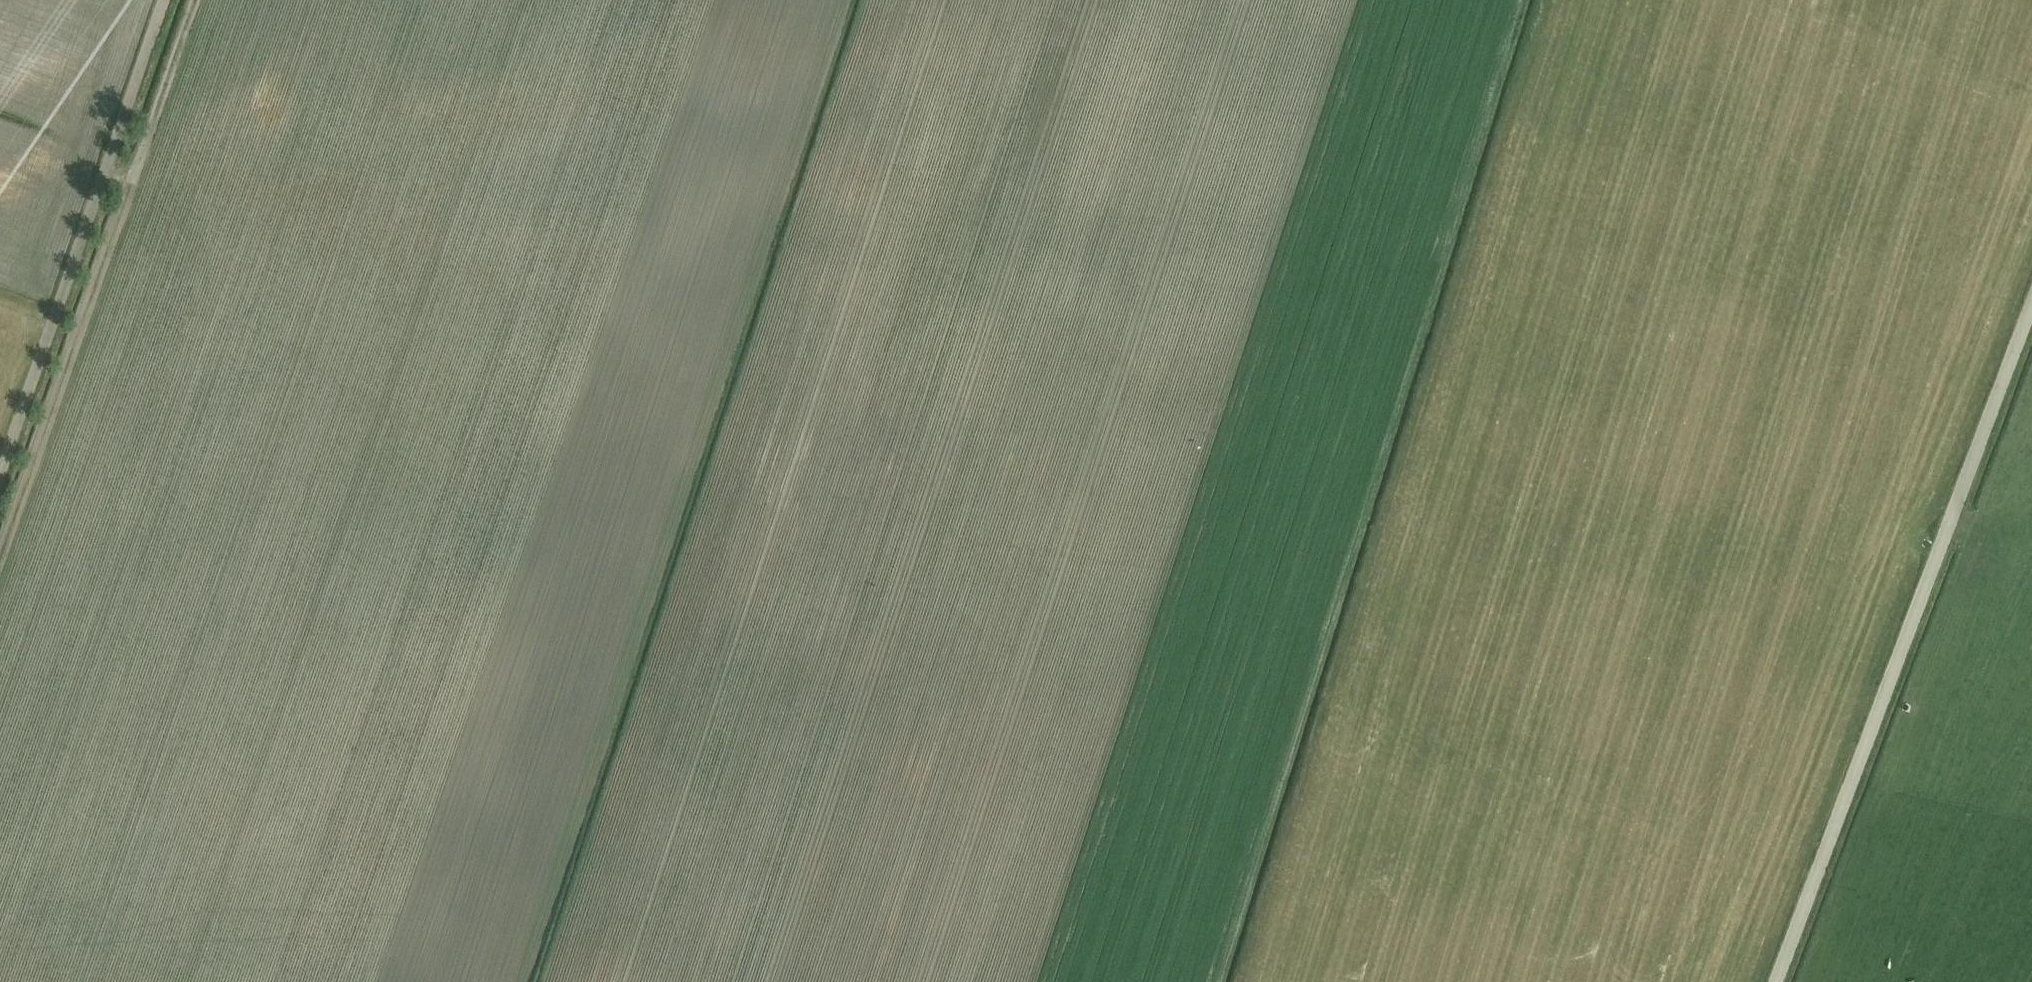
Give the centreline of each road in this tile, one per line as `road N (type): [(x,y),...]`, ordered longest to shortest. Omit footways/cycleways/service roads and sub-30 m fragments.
road 1 (track): [(0,493),(170,0)]

